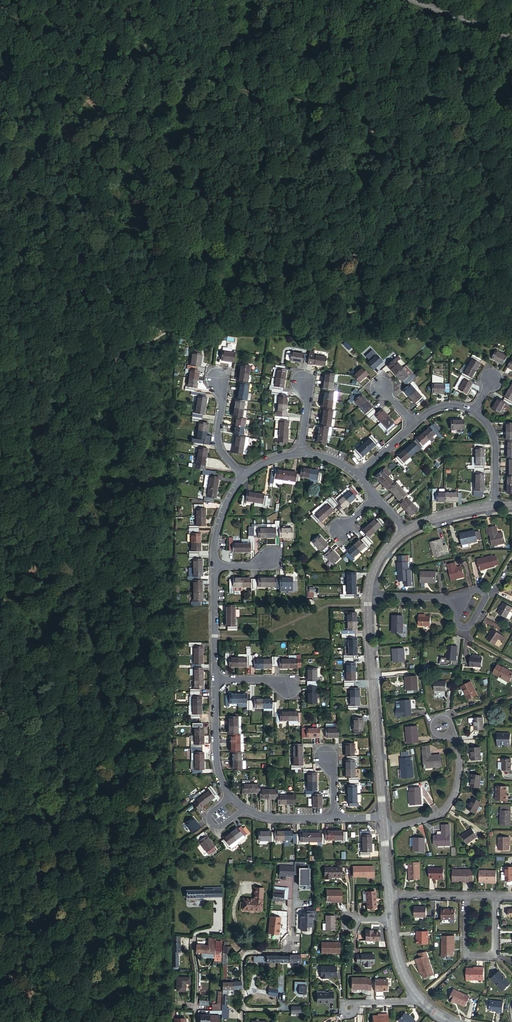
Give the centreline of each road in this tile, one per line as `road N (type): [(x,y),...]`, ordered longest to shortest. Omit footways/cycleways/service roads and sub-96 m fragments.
road 1 (track): [(152,1021),(60,835),(0,768)]
road 2 (residential): [(368,604),(383,817)]
road 3 (residential): [(464,895),(463,957),(494,957),(494,896)]
road 4 (residential): [(384,828),(438,811),(450,796),(451,732)]
road 5 (unclassified): [(293,927),(283,950),(242,951),(243,1021)]

